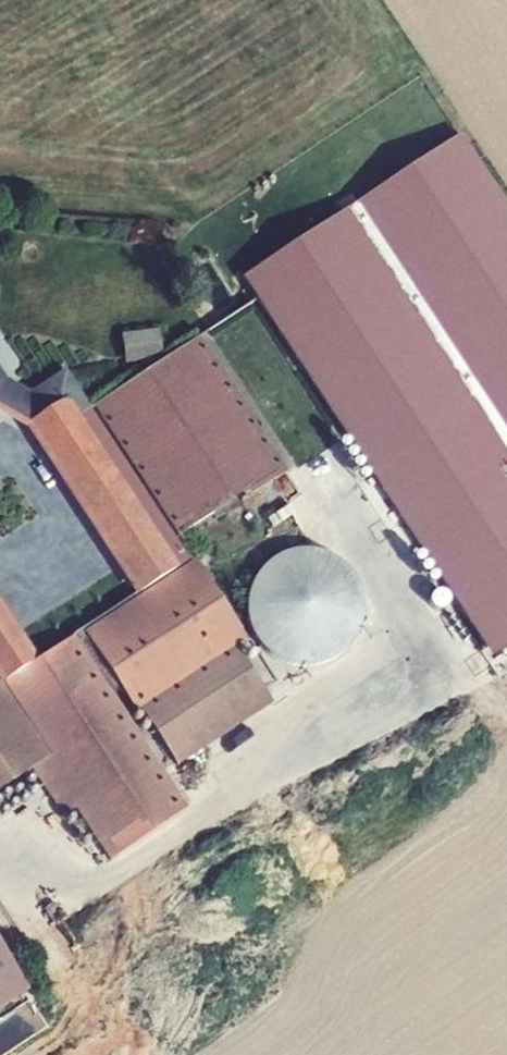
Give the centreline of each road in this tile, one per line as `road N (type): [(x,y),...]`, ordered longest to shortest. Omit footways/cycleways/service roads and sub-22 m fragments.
road 1 (track): [(0,869),(30,911),(63,910),(226,818),(273,739),(383,660),(292,532)]

